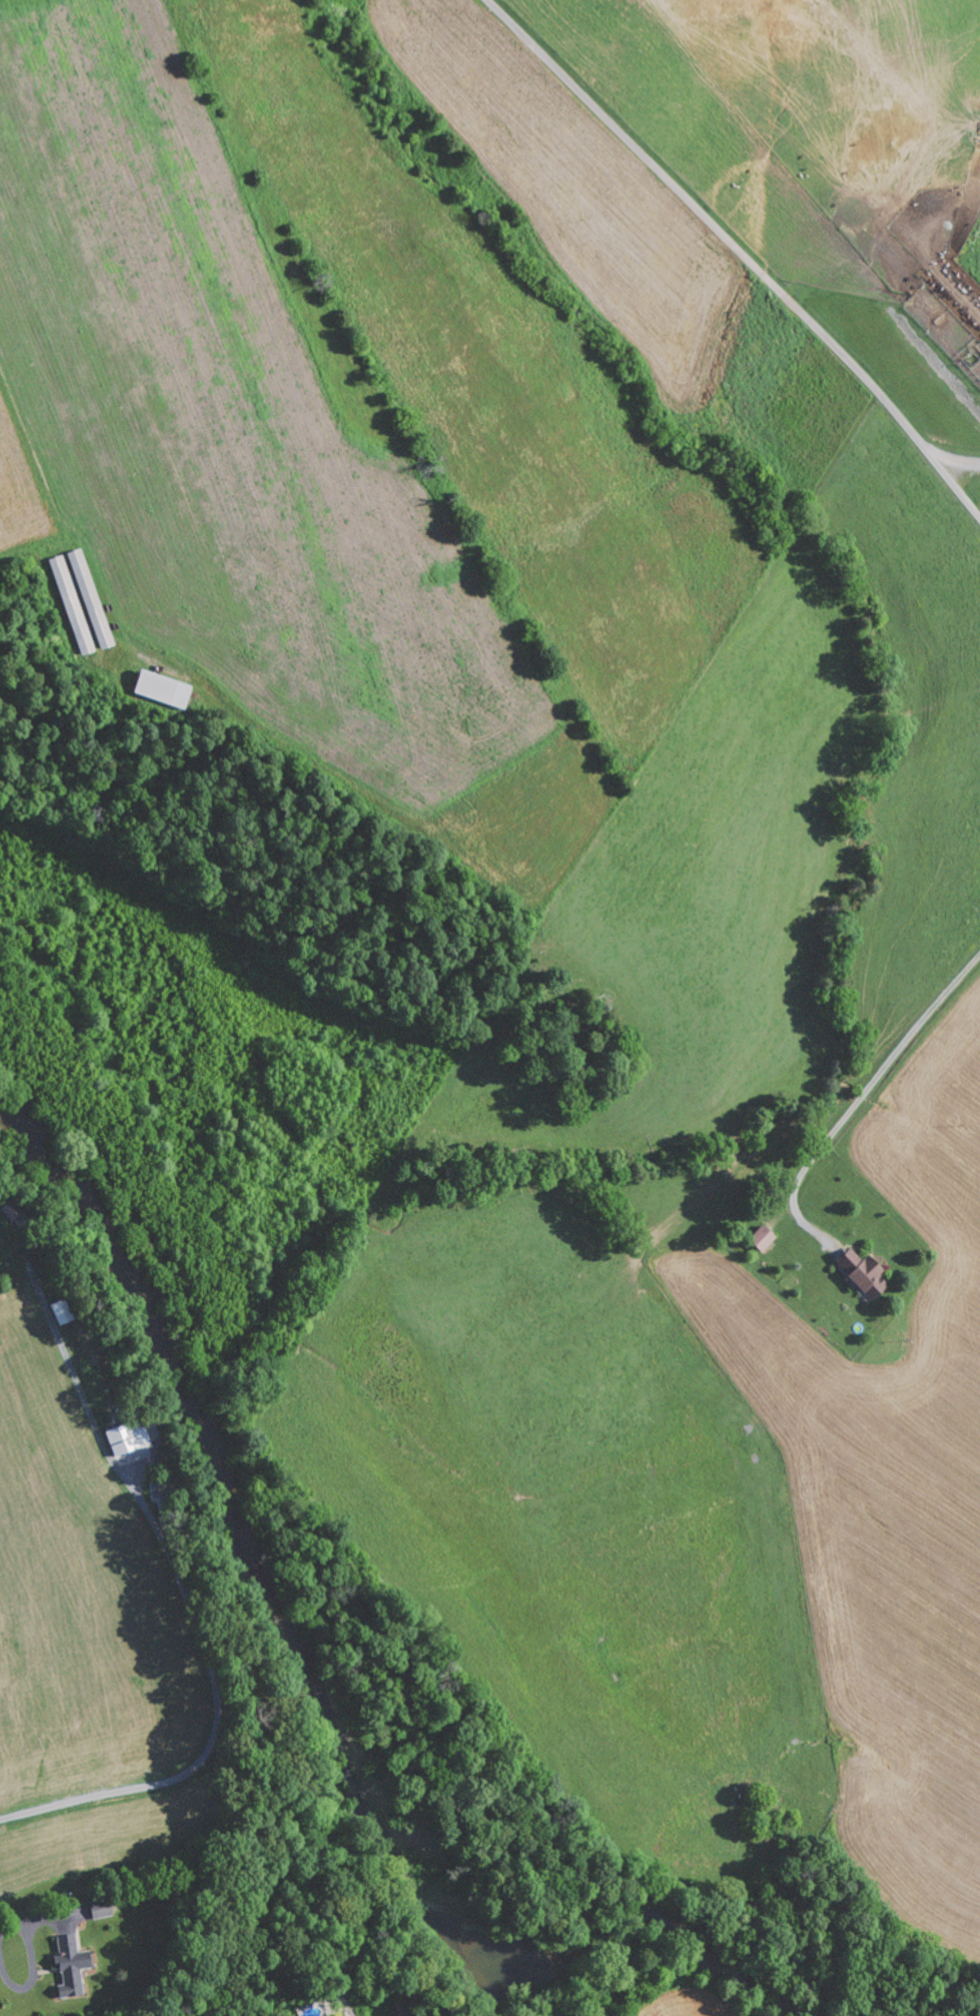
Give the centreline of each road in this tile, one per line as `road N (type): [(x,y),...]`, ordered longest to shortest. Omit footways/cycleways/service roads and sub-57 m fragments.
road 1 (residential): [(979,514),(847,355),(490,0)]

